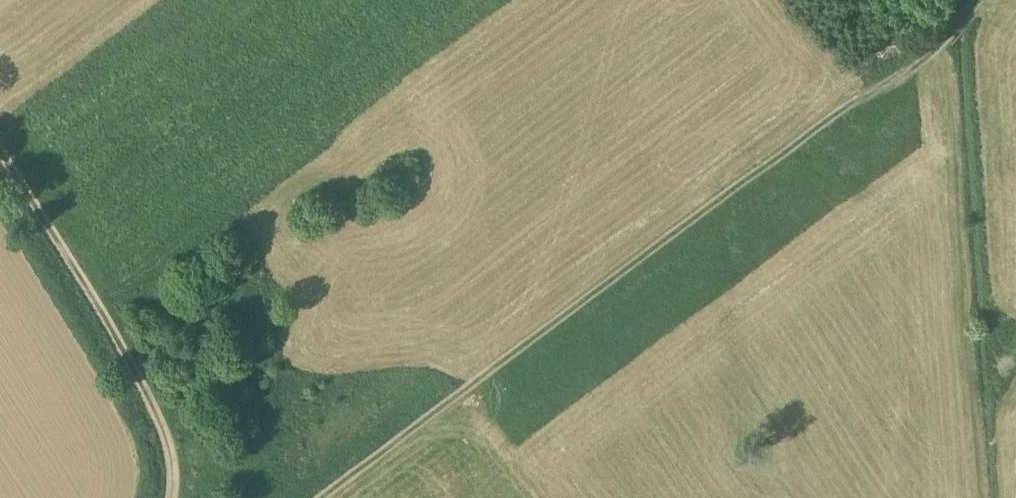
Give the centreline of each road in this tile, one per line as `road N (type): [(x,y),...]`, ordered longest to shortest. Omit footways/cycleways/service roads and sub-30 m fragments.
road 1 (track): [(332,497),(996,0)]
road 2 (track): [(984,497),(951,40)]
road 3 (track): [(0,148),(170,435),(177,497)]

